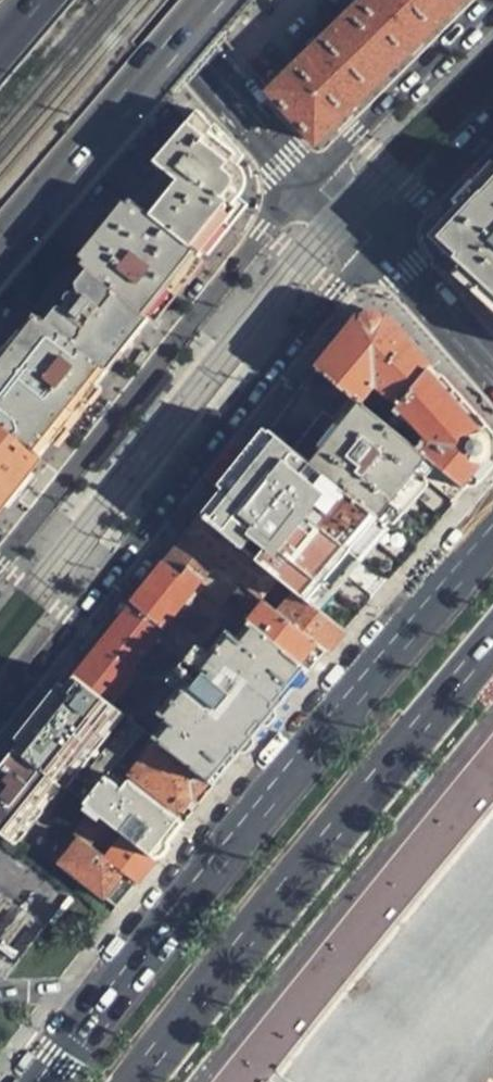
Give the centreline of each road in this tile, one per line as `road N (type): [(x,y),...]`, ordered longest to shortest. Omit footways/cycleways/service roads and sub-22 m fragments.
road 1 (primary): [(492,534),(242,828),(40,1081)]
road 2 (secondary): [(0,699),(374,245)]
road 3 (primary): [(134,1081),(492,635)]
road 4 (secondary): [(310,184),(262,233),(0,563)]
road 5 (trunk): [(0,249),(212,0)]
road 6 (secondary): [(491,0),(310,184)]
road 7 (tertiary): [(146,0),(310,184)]
road 8 (secondary): [(374,245),(492,120)]
road 9 (tertiary): [(374,245),(492,364)]

